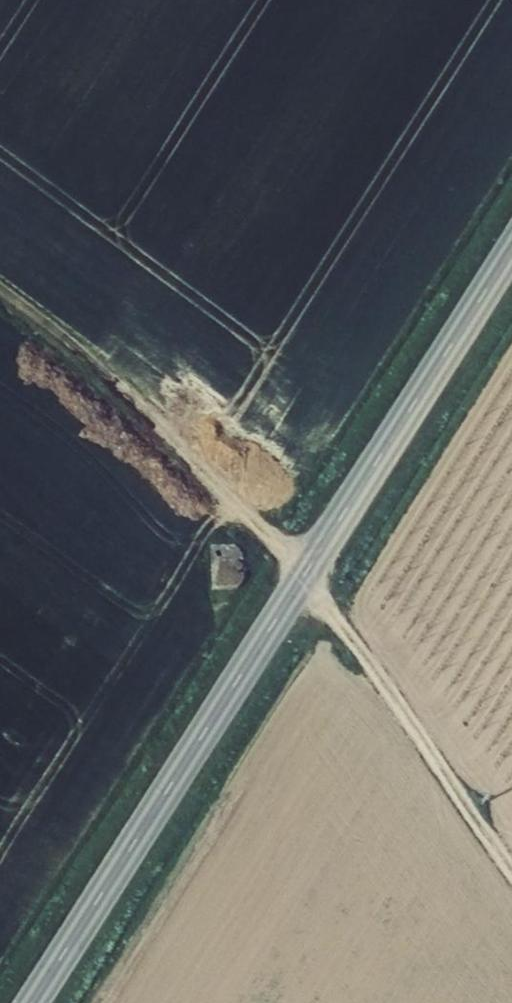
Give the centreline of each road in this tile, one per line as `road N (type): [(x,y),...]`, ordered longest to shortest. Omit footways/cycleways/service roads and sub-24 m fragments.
road 1 (tertiary): [(33,1002),(511,253)]
road 2 (track): [(0,289),(179,445),(302,581),(511,862)]

